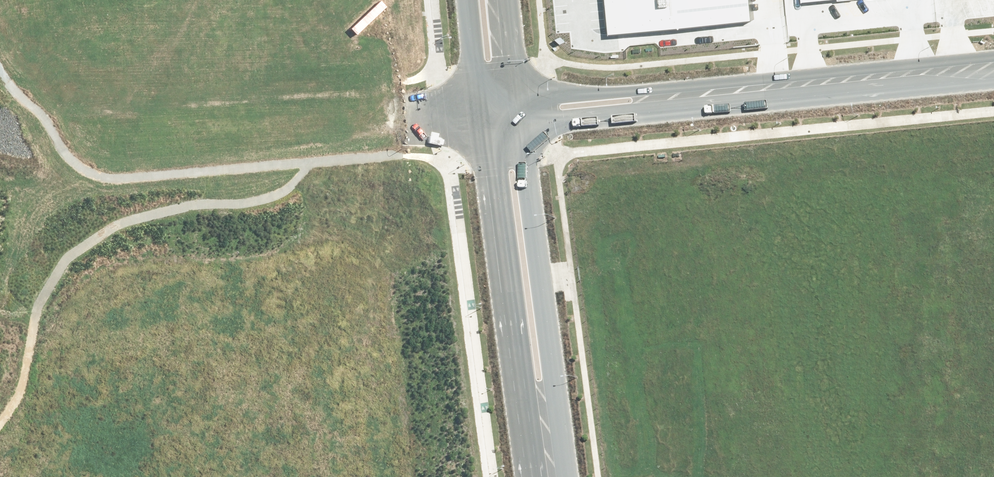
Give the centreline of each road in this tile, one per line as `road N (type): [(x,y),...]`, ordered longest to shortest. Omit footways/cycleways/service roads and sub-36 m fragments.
road 1 (tertiary): [(547,463),(519,382),(480,129)]
road 2 (tertiary): [(520,126),(555,377),(547,463)]
road 3 (unclassified): [(993,68),(711,98)]
road 4 (unclassified): [(514,100),(648,89),(711,98)]
road 5 (unclassified): [(711,98),(667,113),(520,126)]
road 6 (unclassified): [(480,129),(432,133),(405,121),(426,107),(476,103)]

